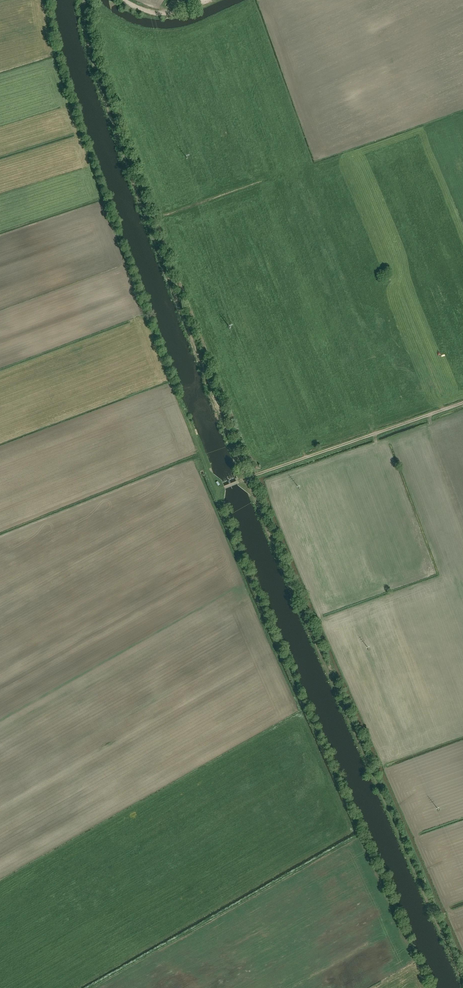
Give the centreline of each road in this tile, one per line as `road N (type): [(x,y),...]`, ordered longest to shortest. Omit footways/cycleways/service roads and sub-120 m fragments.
road 1 (track): [(246,479),(462,972)]
road 2 (track): [(246,479),(90,52),(86,0)]
road 3 (track): [(246,479),(462,402)]

